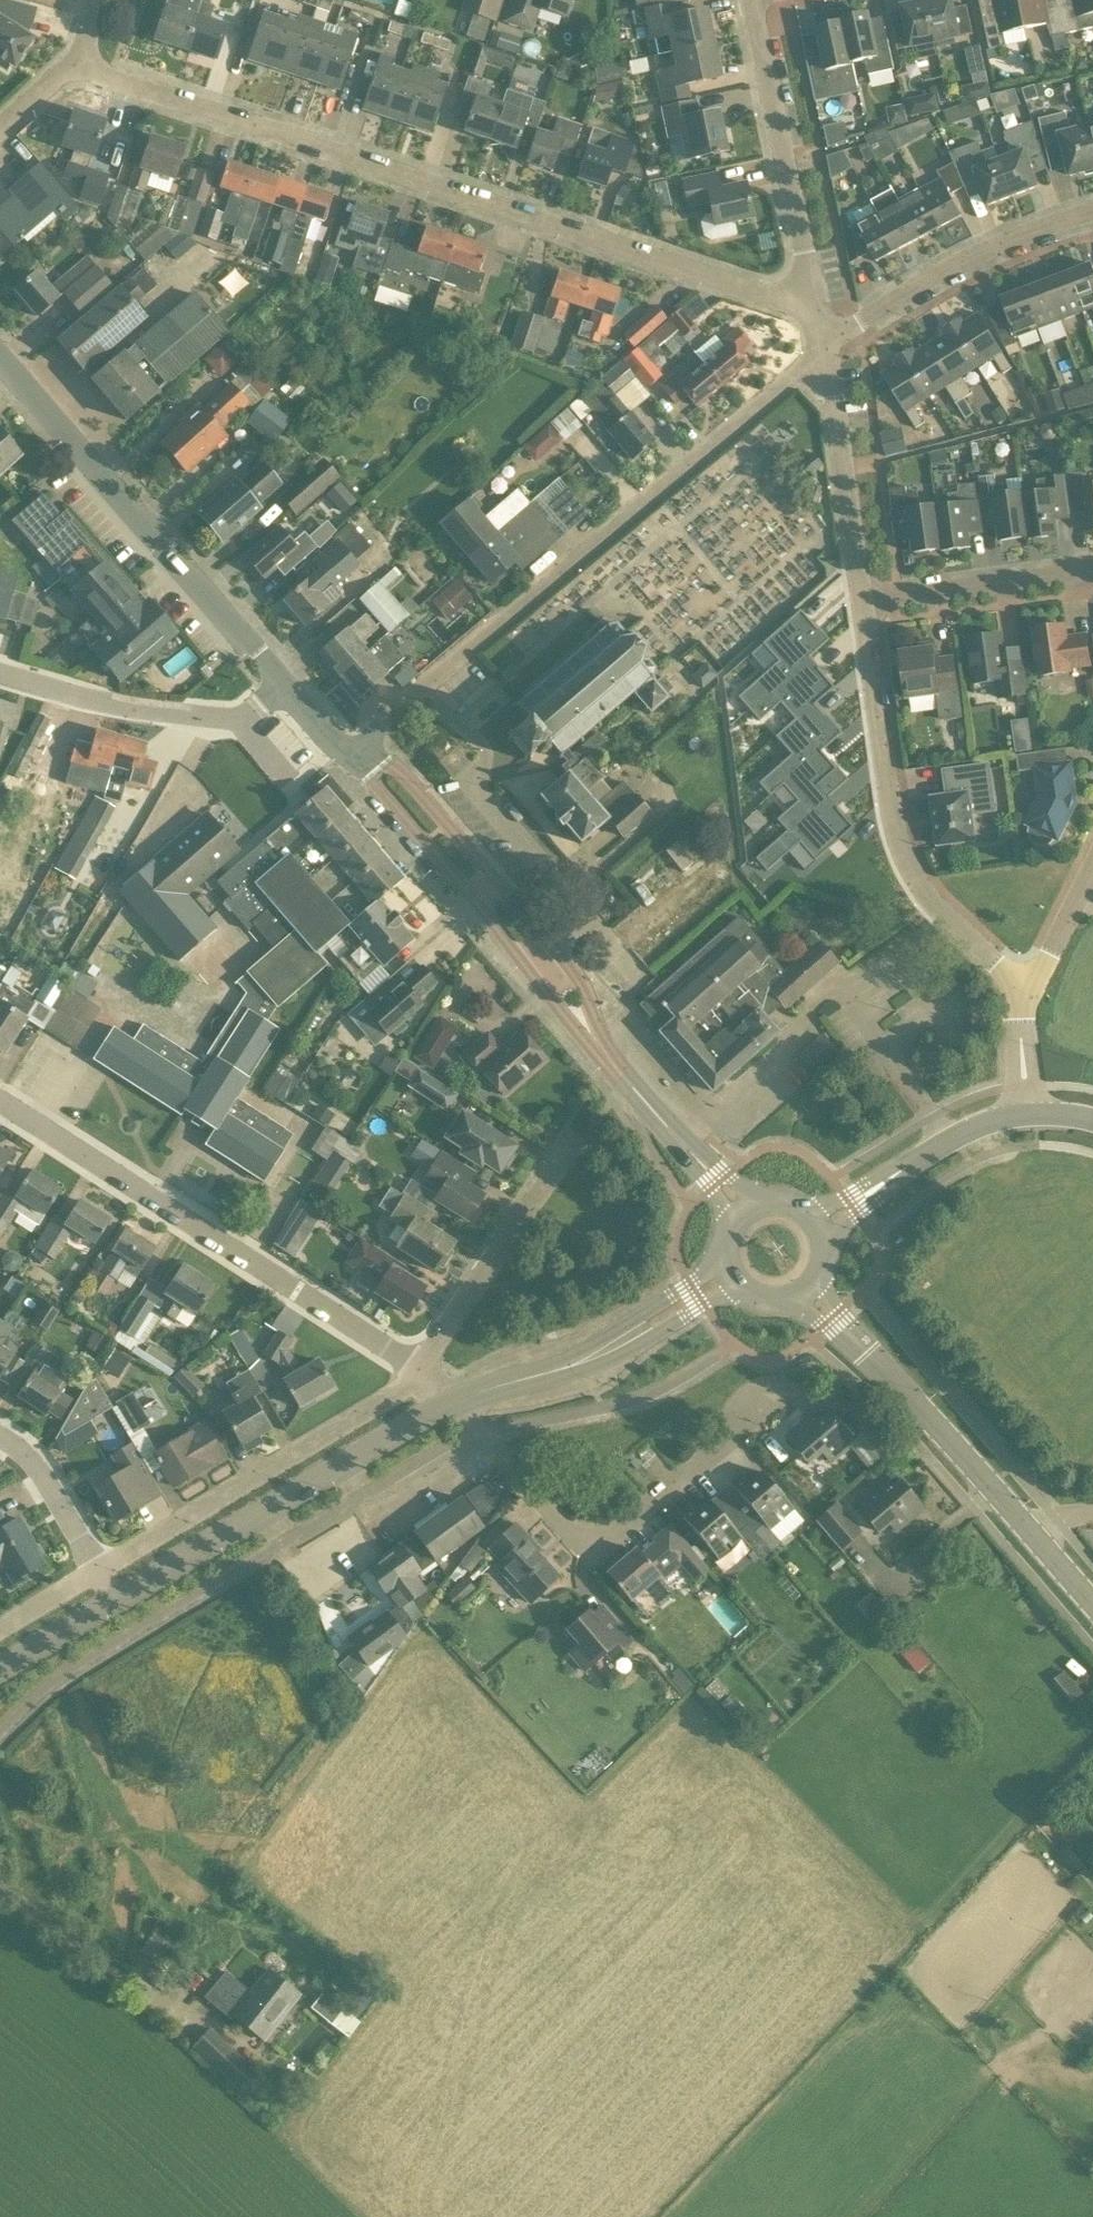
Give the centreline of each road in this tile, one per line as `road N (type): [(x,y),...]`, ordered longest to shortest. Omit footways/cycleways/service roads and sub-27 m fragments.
road 1 (residential): [(815,297),(782,299),(80,66)]
road 2 (residential): [(353,752),(825,347)]
road 3 (residential): [(422,1368),(0,1099)]
road 4 (residential): [(773,1391),(740,1431),(603,1549),(585,1547),(457,1398)]
road 5 (residential): [(1020,993),(923,891),(899,847),(862,601)]
road 6 (secondary): [(285,685),(0,357)]
road 7 (tertiary): [(116,1601),(457,1398)]
road 8 (unclassified): [(98,1570),(422,1368)]
road 9 (secondary): [(1033,1539),(814,1290)]
road 10 (residential): [(815,297),(751,0)]
road 11 (residential): [(285,685),(251,713),(227,718),(115,705),(0,675)]
road 12 (residential): [(825,347),(955,267),(1092,213)]
road 13 (tertiary): [(457,1398),(569,1366),(730,1280)]
road 14 (secondary): [(554,948),(398,770),(353,752)]
road 15 (secondary): [(353,752),(529,969)]
road 16 (unclassified): [(422,1368),(572,1142)]
road 17 (residential): [(862,601),(825,347)]
road 18 (residential): [(862,601),(1092,572)]
road 19 (tertiary): [(822,1228),(952,1138),(1011,1119)]
road 20 (secondary): [(744,1211),(606,1057)]
road 21 (residential): [(98,1570),(38,1468),(0,1435)]
road 22 (residential): [(1020,993),(1052,954),(1092,870)]
road 23 (tertiary): [(0,1668),(116,1601)]
road 24 (residential): [(1020,993),(1010,1017),(1011,1119)]
road 25 (residential): [(1037,1117),(1020,993)]
road 26 (secondary): [(606,1057),(585,990),(554,948)]

